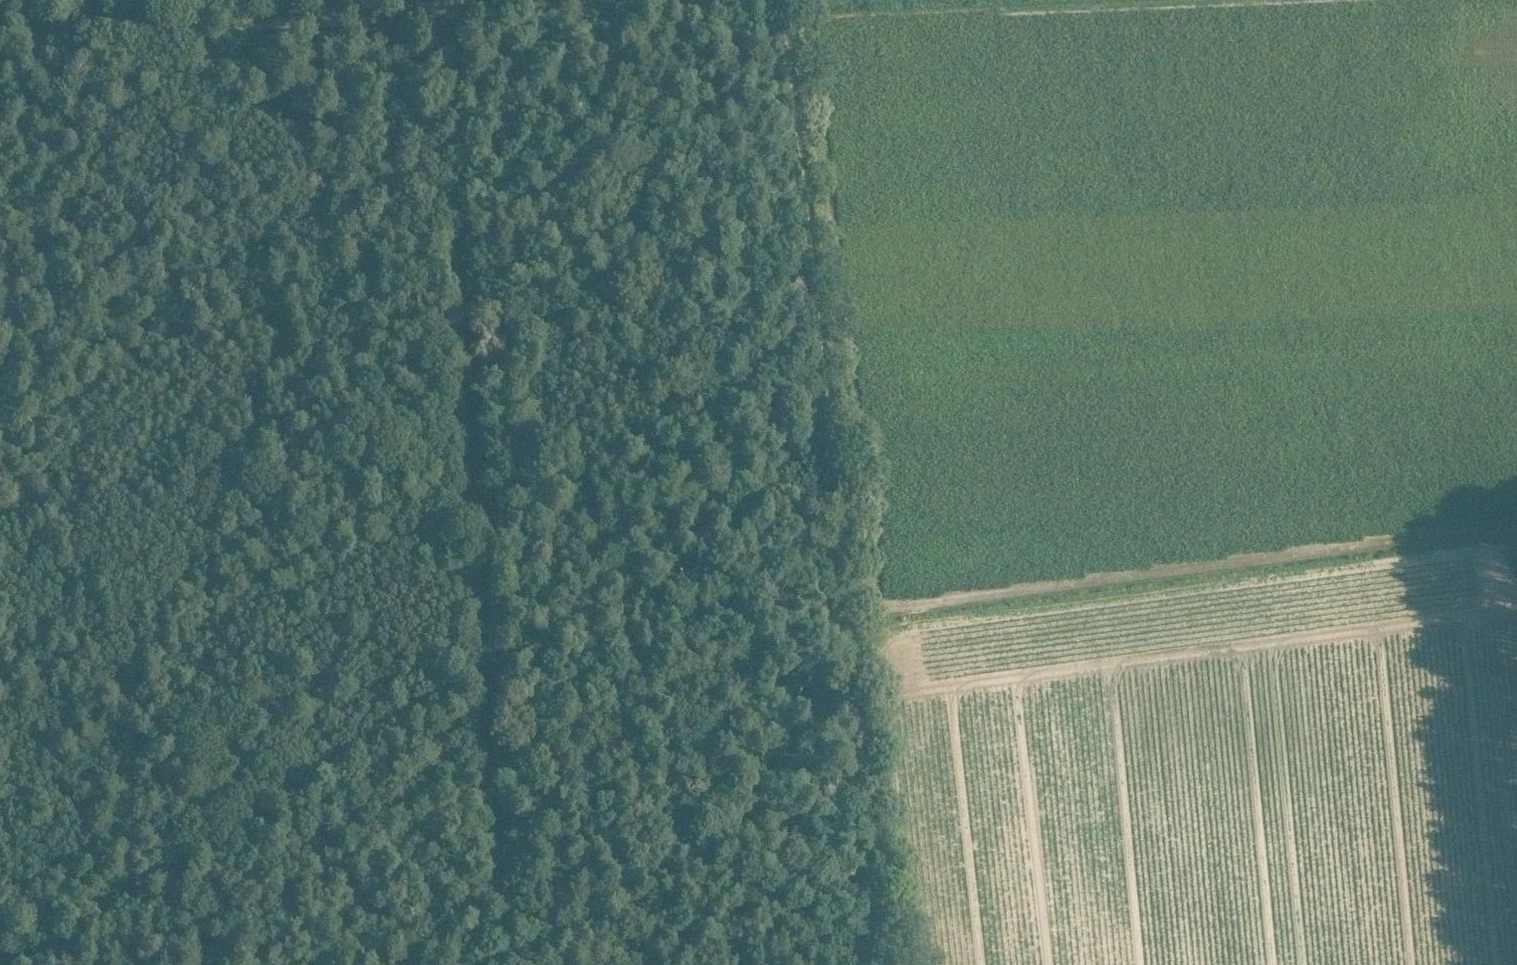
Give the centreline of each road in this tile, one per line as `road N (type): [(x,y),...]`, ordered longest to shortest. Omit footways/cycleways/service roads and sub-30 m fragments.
road 1 (track): [(487,964),(431,0)]
road 2 (track): [(779,11),(0,42)]
road 3 (track): [(850,612),(778,0)]
road 4 (track): [(471,698),(140,899)]
road 5 (track): [(891,964),(850,612)]
road 6 (track): [(140,899),(31,964)]

